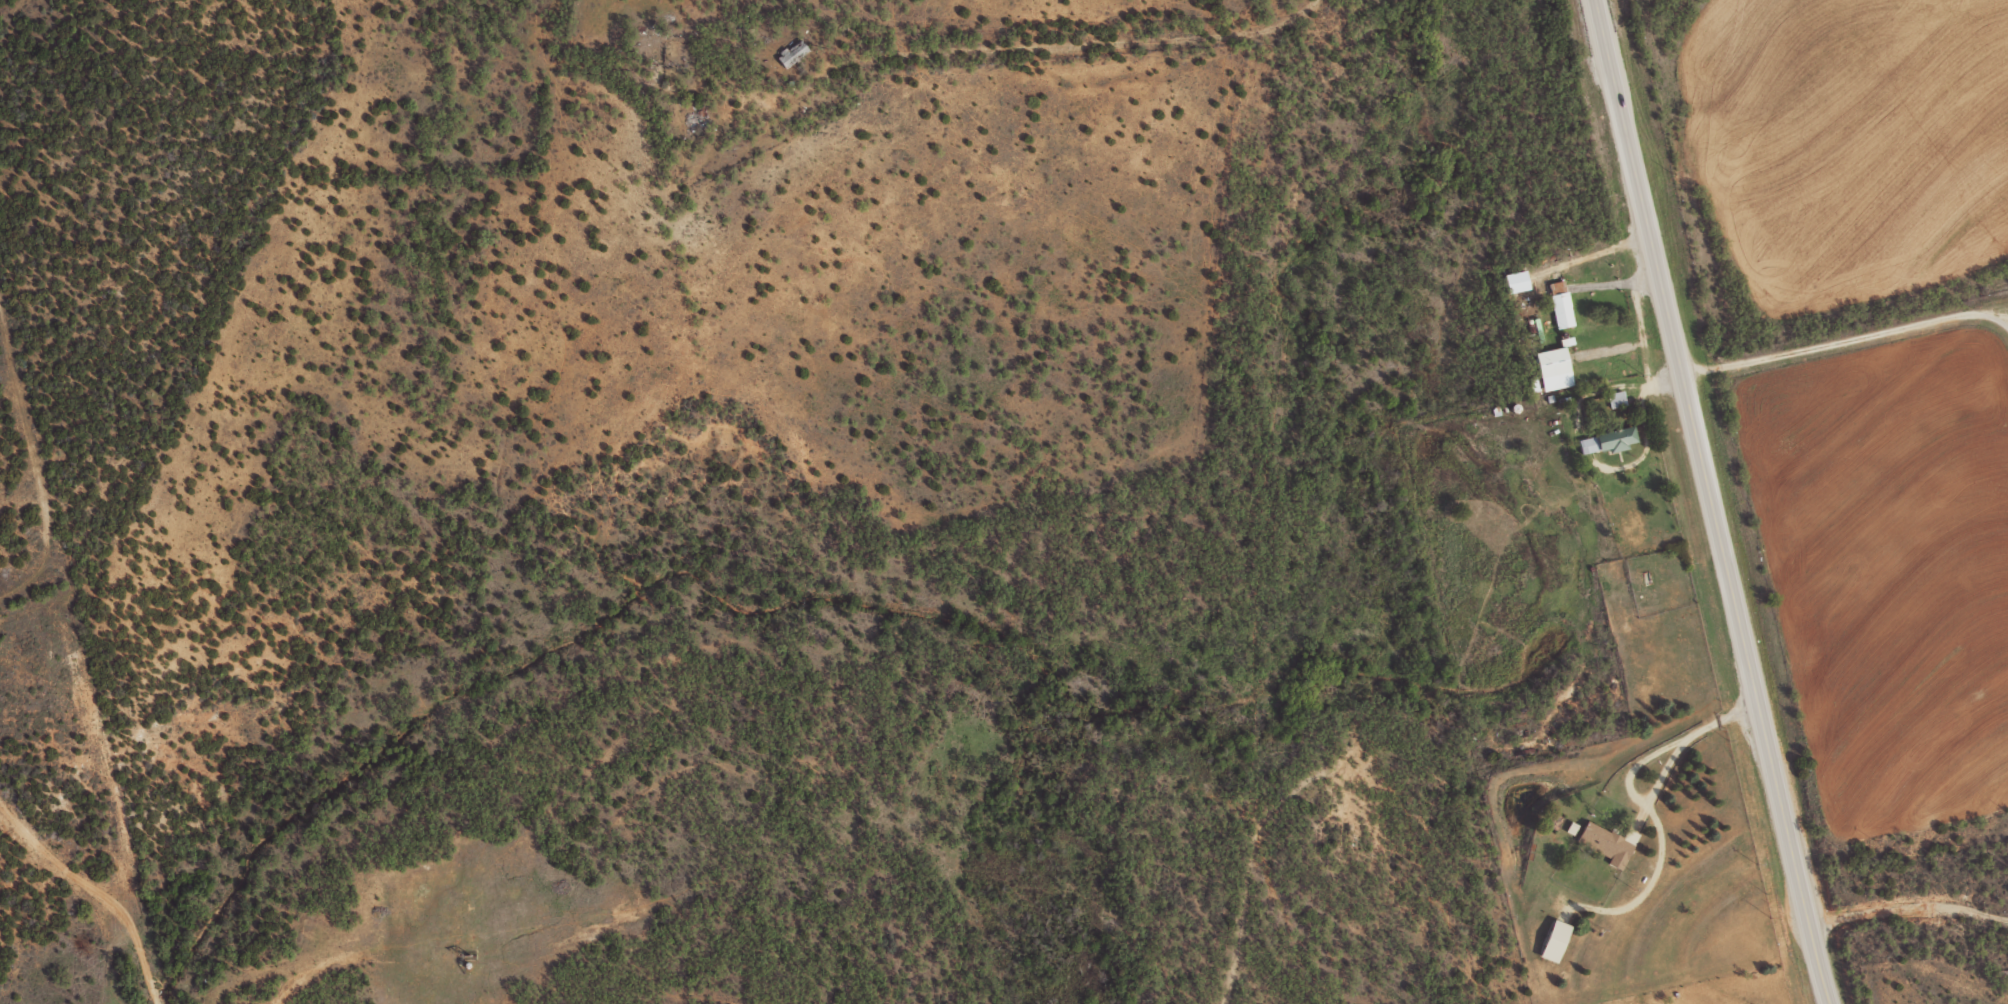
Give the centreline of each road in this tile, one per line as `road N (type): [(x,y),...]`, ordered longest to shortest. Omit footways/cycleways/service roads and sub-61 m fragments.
road 1 (primary): [(1833,1003),(1596,0)]

